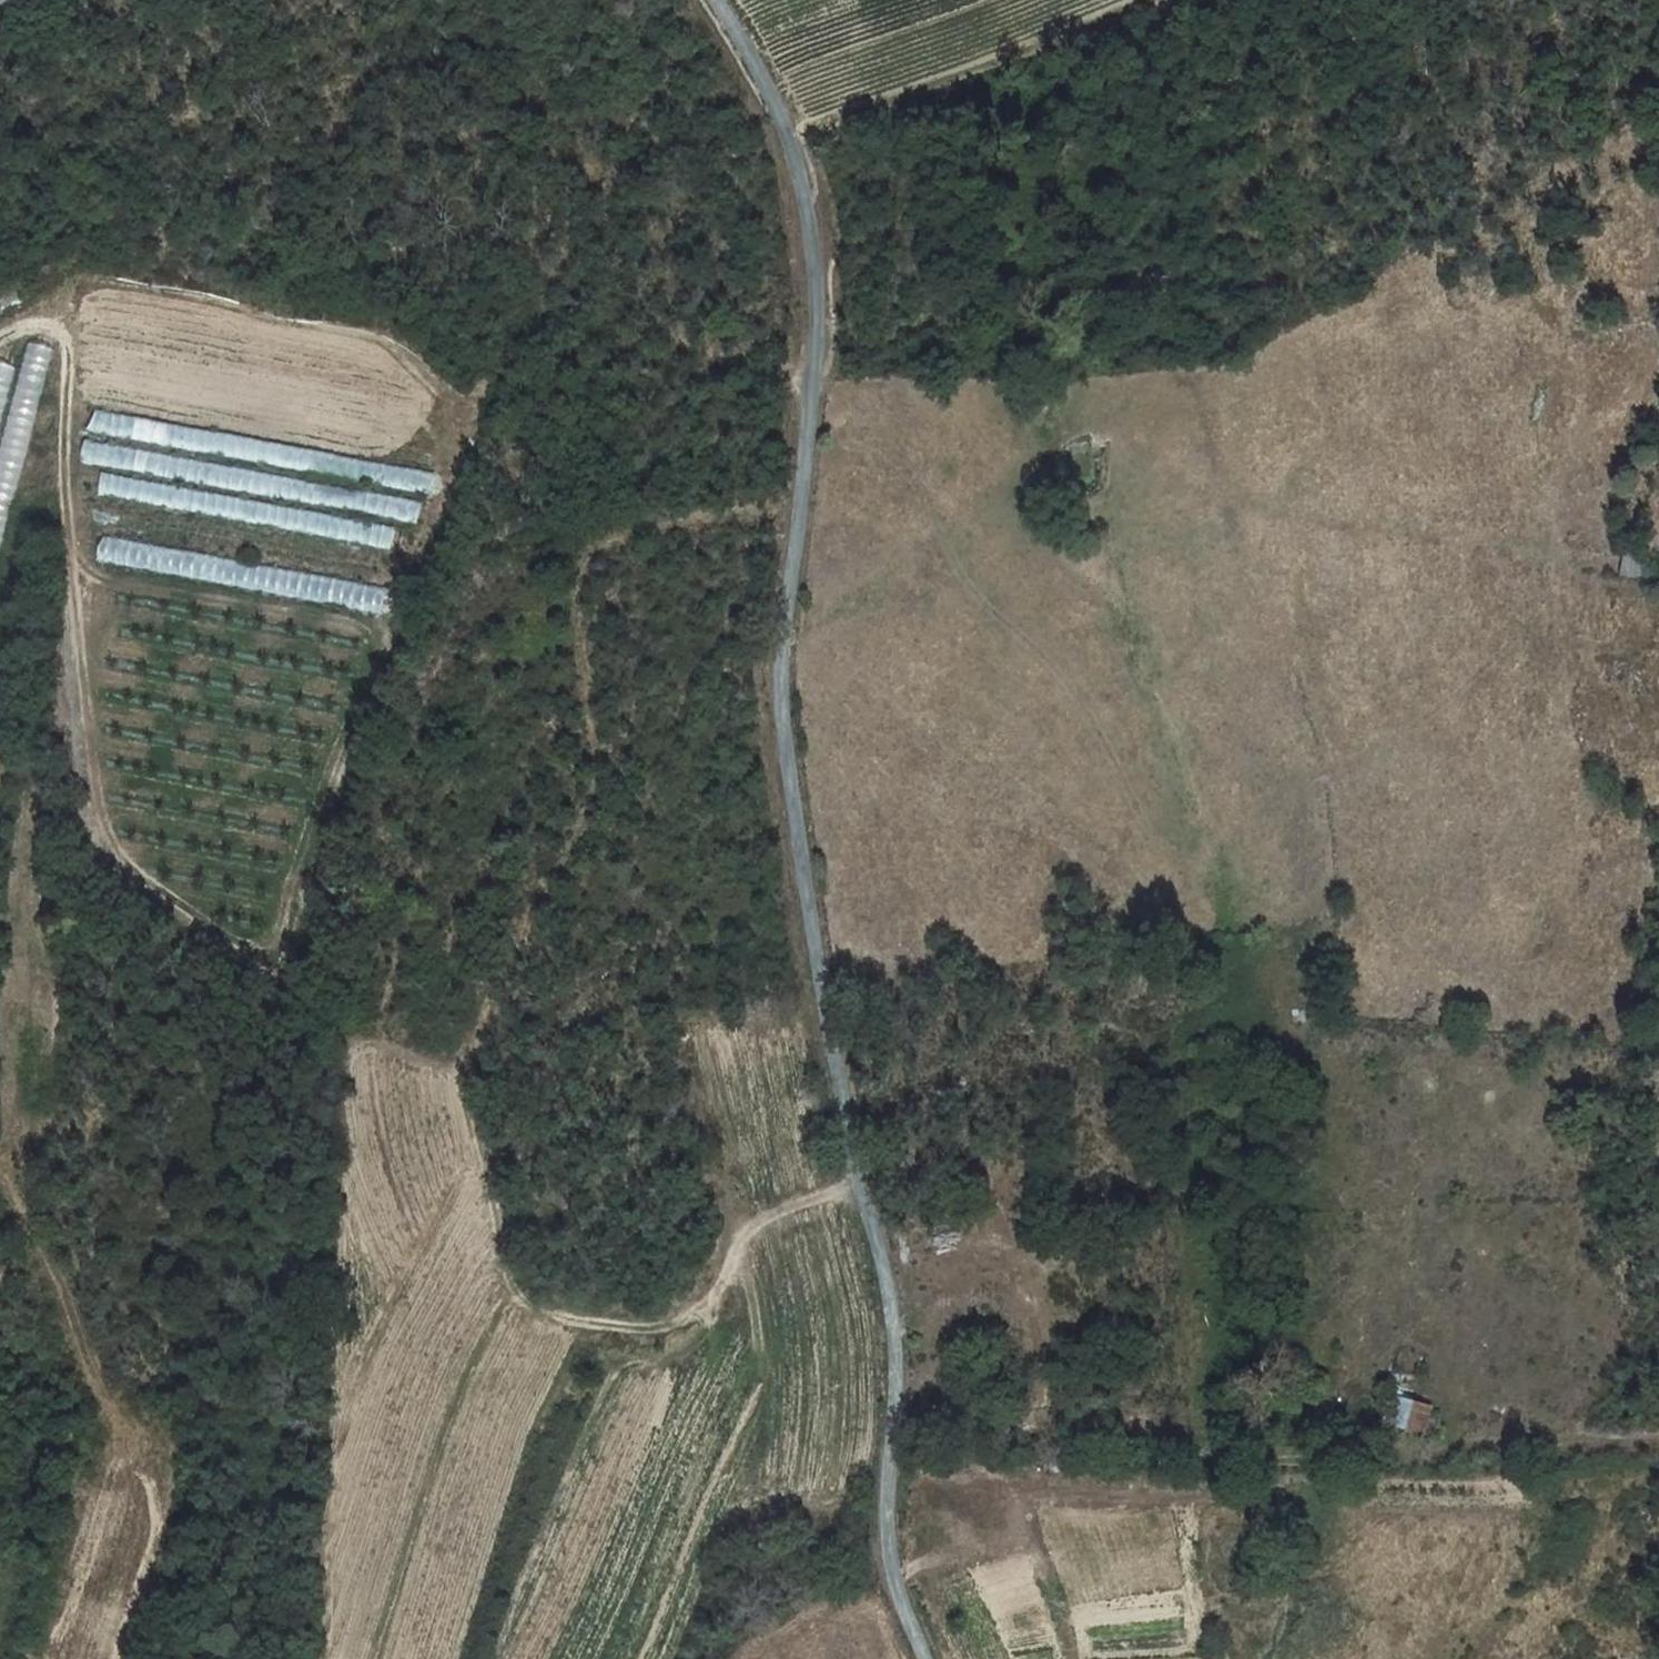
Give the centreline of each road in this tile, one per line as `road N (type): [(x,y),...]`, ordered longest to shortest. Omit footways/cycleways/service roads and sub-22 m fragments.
road 1 (unclassified): [(716,0),(771,86),(815,277),(813,370),(778,678),(823,1011),(891,1316),(888,1568),(928,1658)]
road 2 (track): [(0,339),(38,328),(62,336),(67,347),(73,584),(106,829),(149,885),(266,951),(277,938),(336,757),(381,662),(380,645),(357,624),(125,586),(80,564)]
road 3 (track): [(0,1170),(52,1264),(112,1411)]

